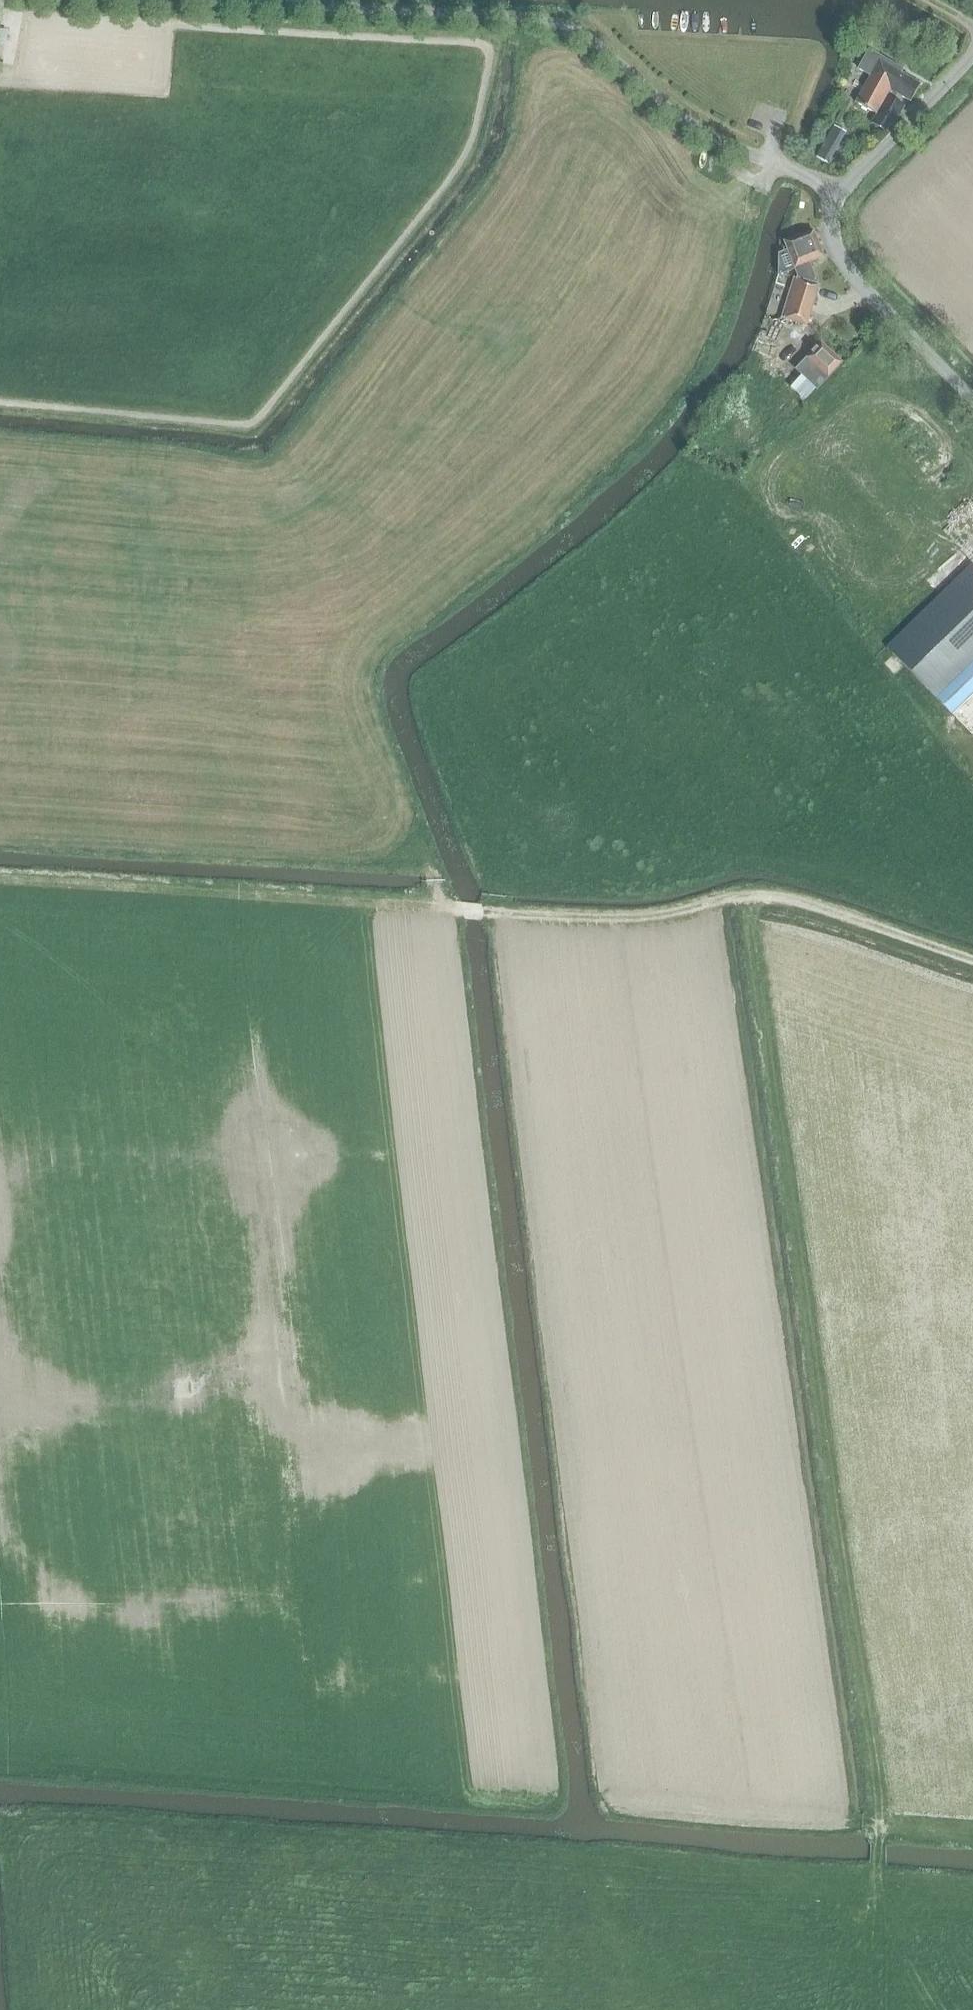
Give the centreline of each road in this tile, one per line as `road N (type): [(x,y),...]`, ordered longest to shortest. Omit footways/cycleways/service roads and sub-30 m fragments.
road 1 (track): [(972,961),(775,894),(606,916),(428,907)]
road 2 (unclassified): [(972,401),(835,254),(827,231),(837,192),(972,52)]

